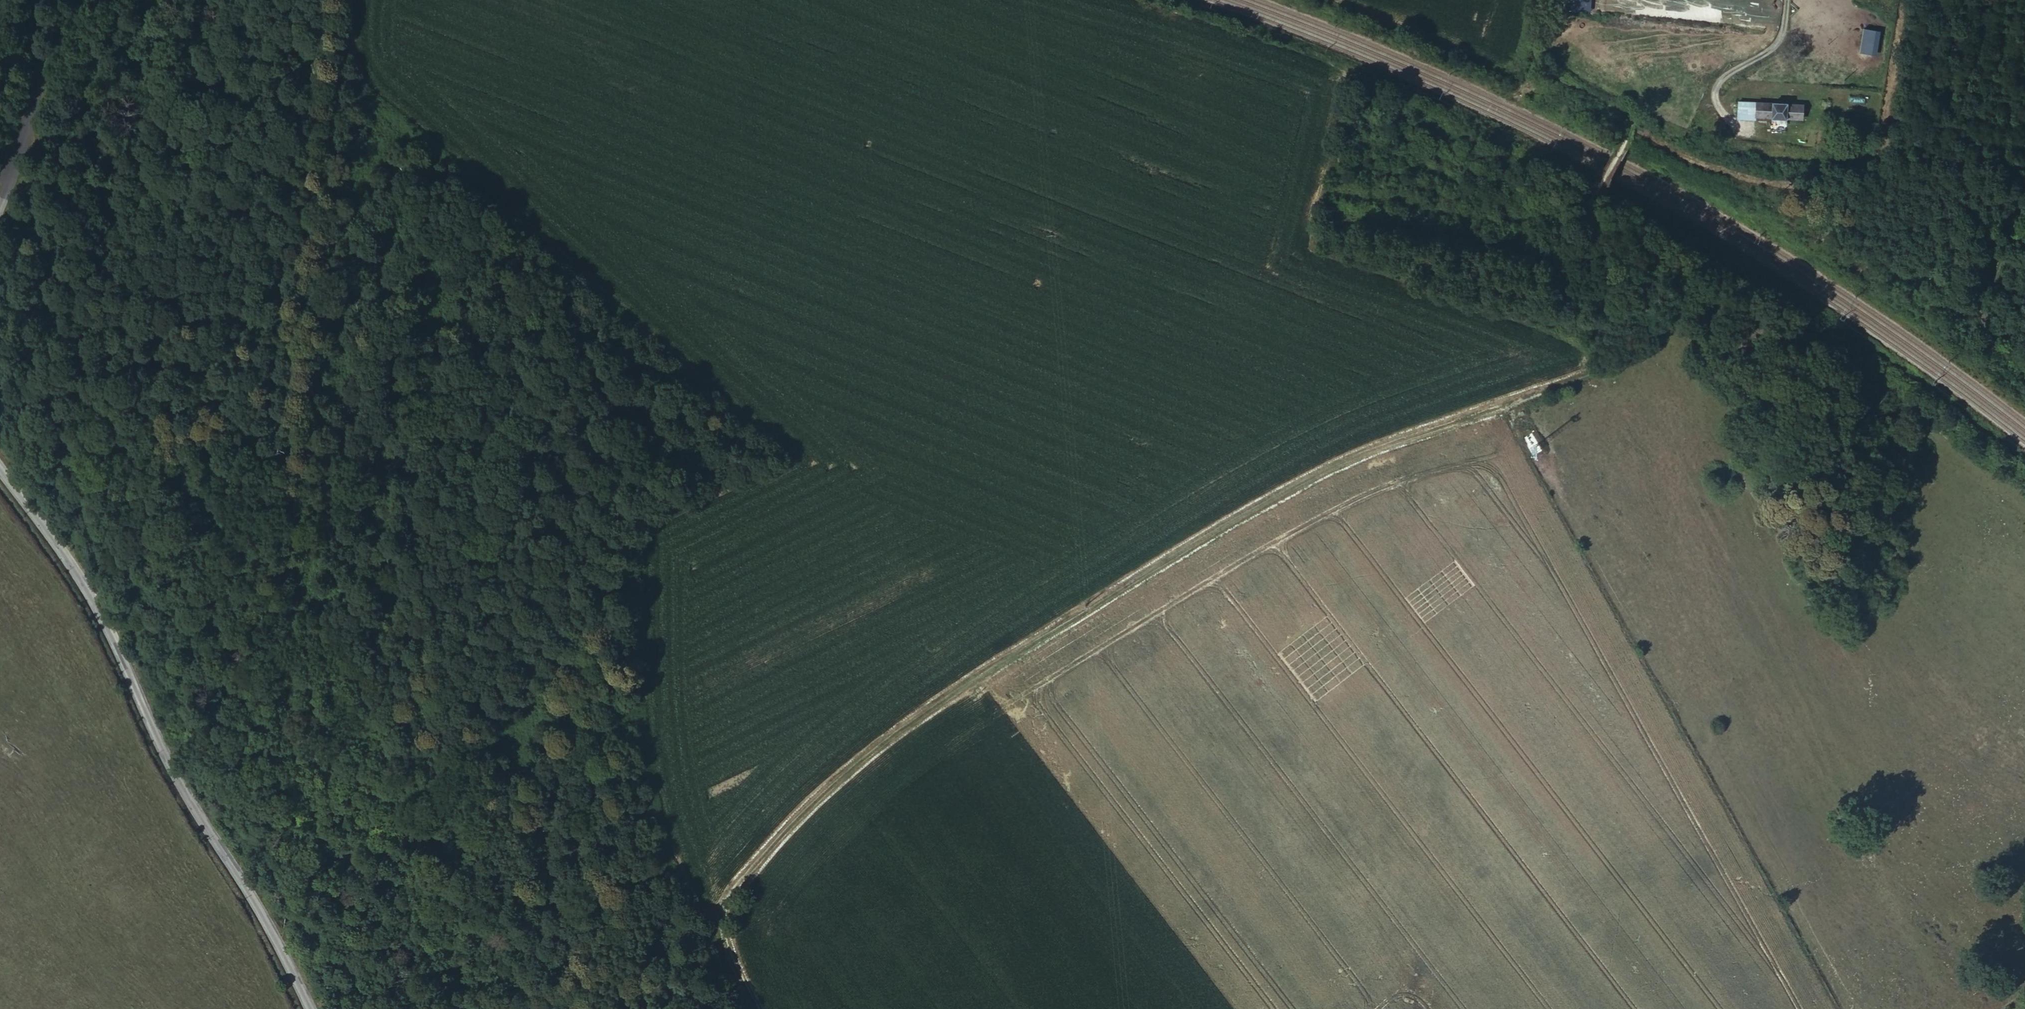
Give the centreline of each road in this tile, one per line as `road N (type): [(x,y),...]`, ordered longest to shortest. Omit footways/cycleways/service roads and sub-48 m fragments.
road 1 (unclassified): [(0,472),(71,568),(180,786),(310,1008)]
road 2 (unclassified): [(44,0),(35,115),(0,199)]
road 3 (track): [(1787,0),(1779,44),(1725,78),(1715,108)]

